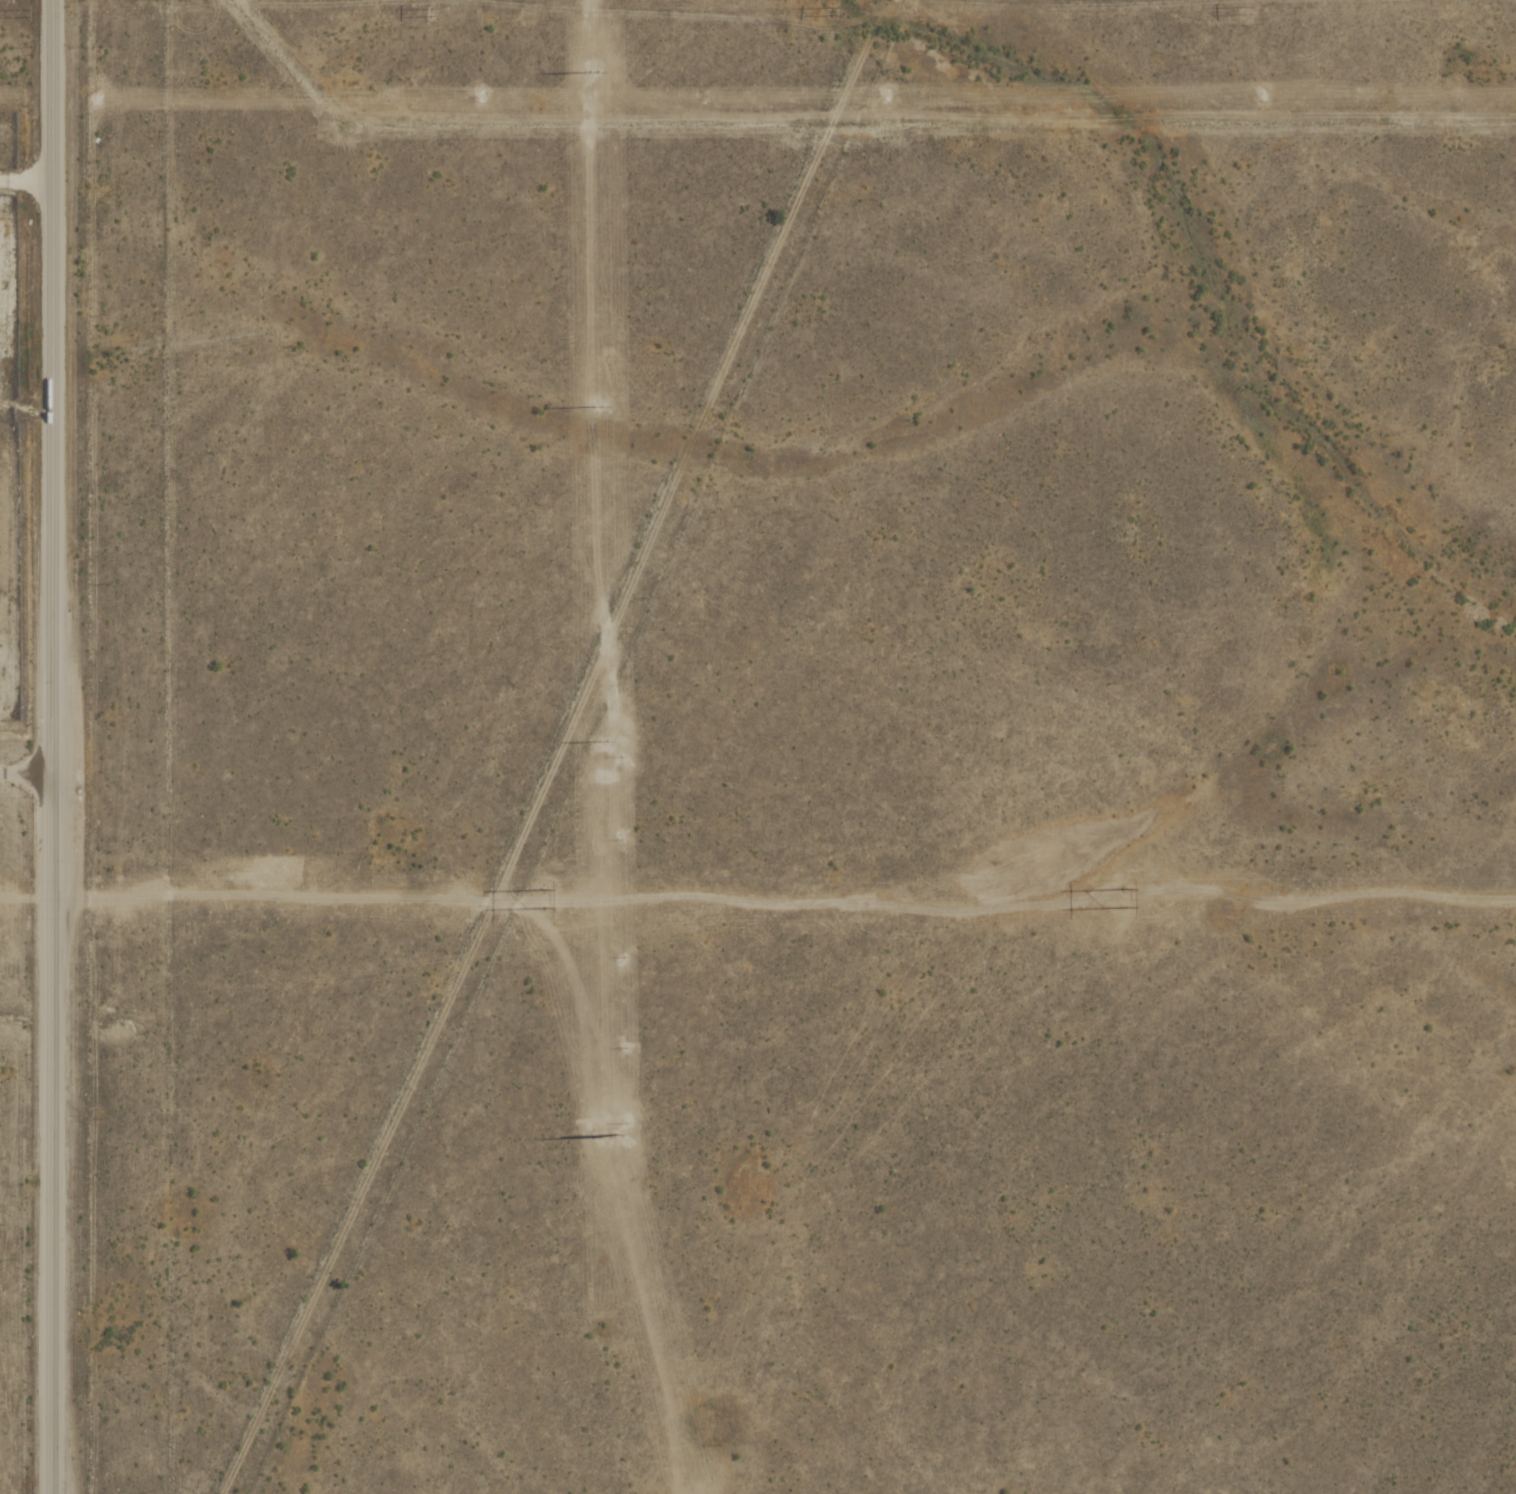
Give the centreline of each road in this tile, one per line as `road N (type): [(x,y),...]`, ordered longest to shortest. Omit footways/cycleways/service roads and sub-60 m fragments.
road 1 (secondary): [(56,1493),(55,0)]

